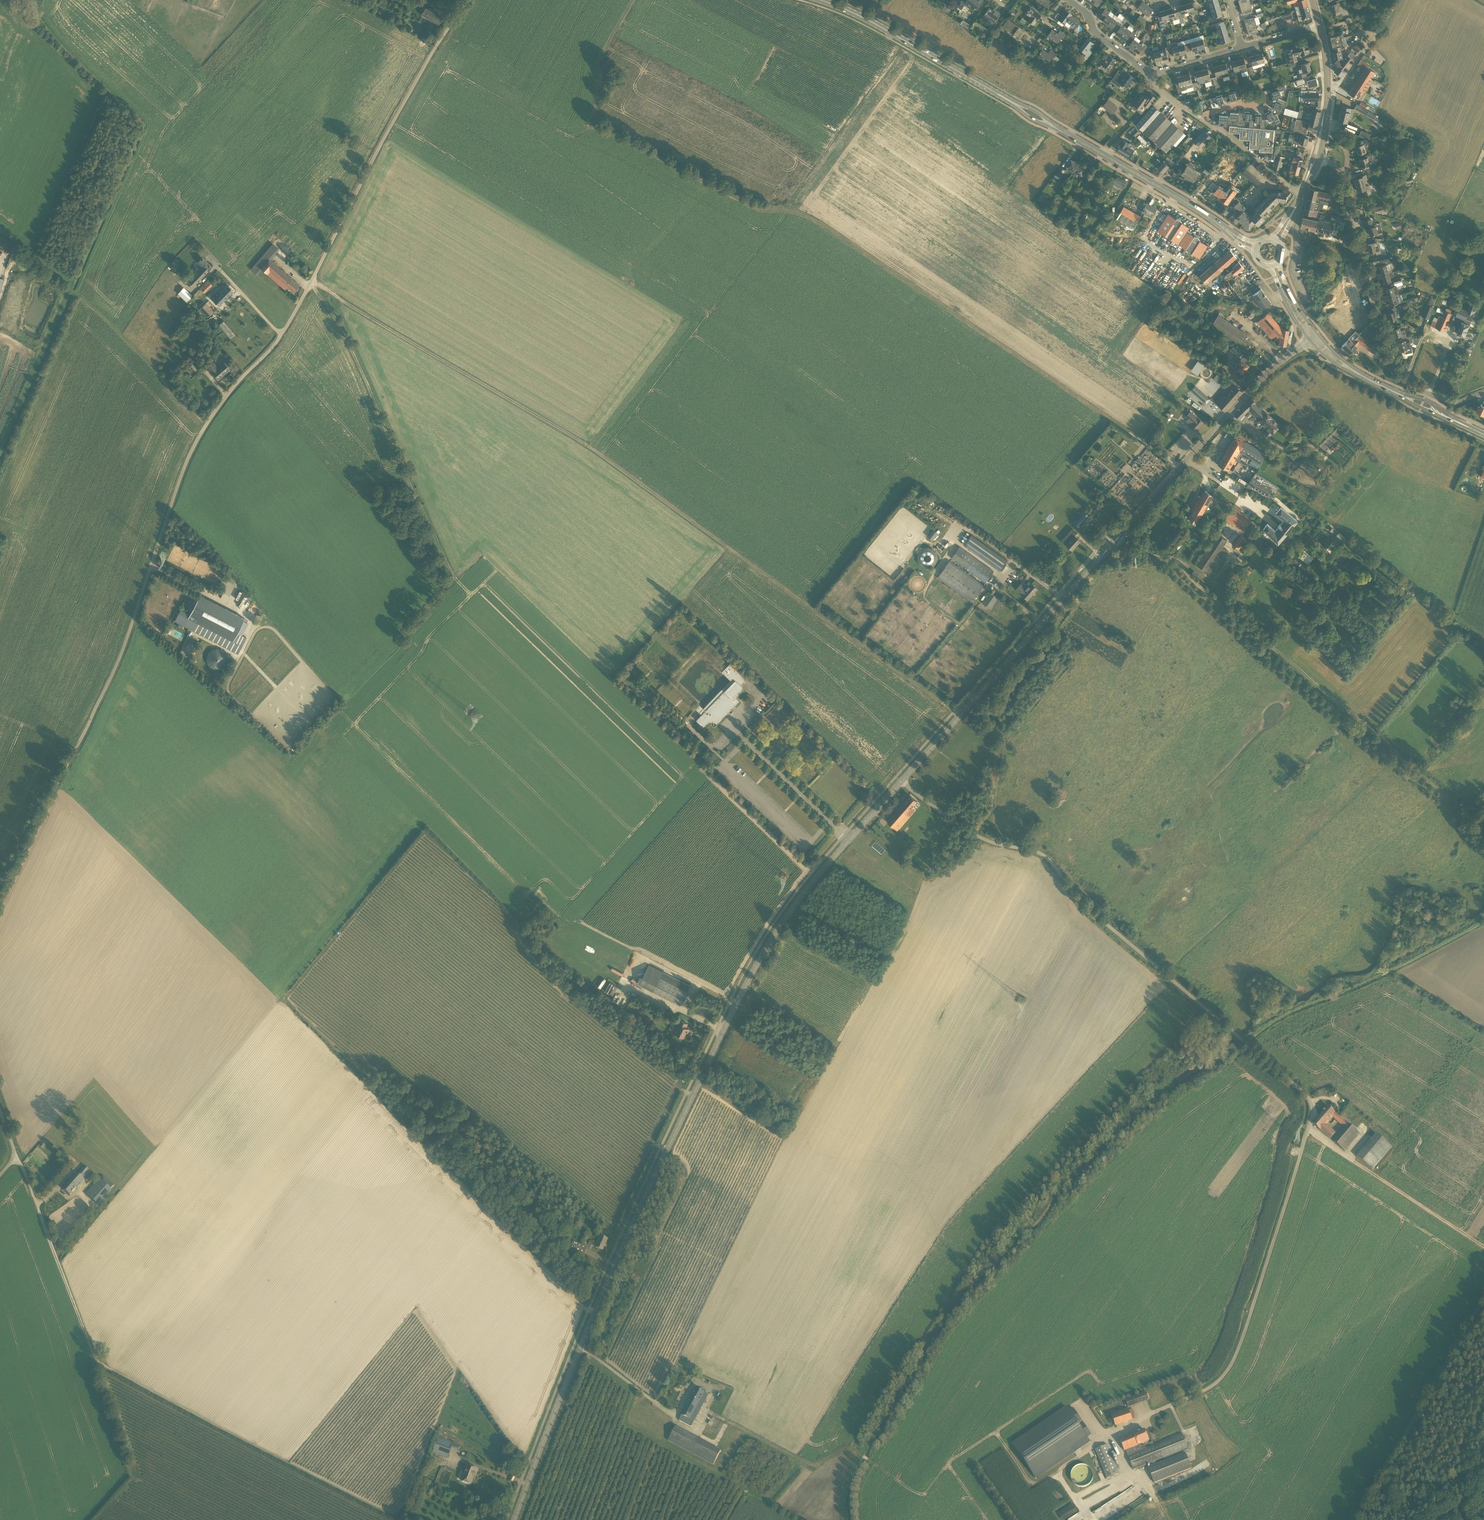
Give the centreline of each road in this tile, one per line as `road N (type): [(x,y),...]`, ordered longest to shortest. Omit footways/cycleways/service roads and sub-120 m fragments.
road 1 (unclassified): [(0,907),(111,684),(198,442),(298,308),(418,77),(467,0)]
road 2 (unclassified): [(1155,1413),(1215,1388),(1233,1367),(1277,1241),(1311,1103),(1082,902),(1045,856),(989,842),(903,782)]
road 3 (tertiary): [(518,1519),(608,1291),(764,954),(903,782)]
road 4 (track): [(1179,468),(815,219),(749,207),(599,123),(602,60),(634,0)]
road 5 (track): [(955,713),(598,452),(311,282)]
road 6 (track): [(38,1208),(100,1366),(399,1519)]
road 7 (track): [(1483,812),(1446,794),(1196,584),(1180,563),(1161,555)]
road 8 (tertiary): [(903,782),(1103,554)]
road 9 (tertiary): [(1119,536),(1259,381),(1309,339)]
road 10 (track): [(1361,1519),(1483,1301)]
road 11 (residential): [(1319,158),(1337,166),(1403,381)]
road 12 (primary): [(1016,105),(816,0)]
road 13 (primary): [(1229,232),(1049,123)]
road 14 (track): [(1483,1245),(1309,1130)]
road 15 (residential): [(1277,177),(1153,85),(1152,72)]

